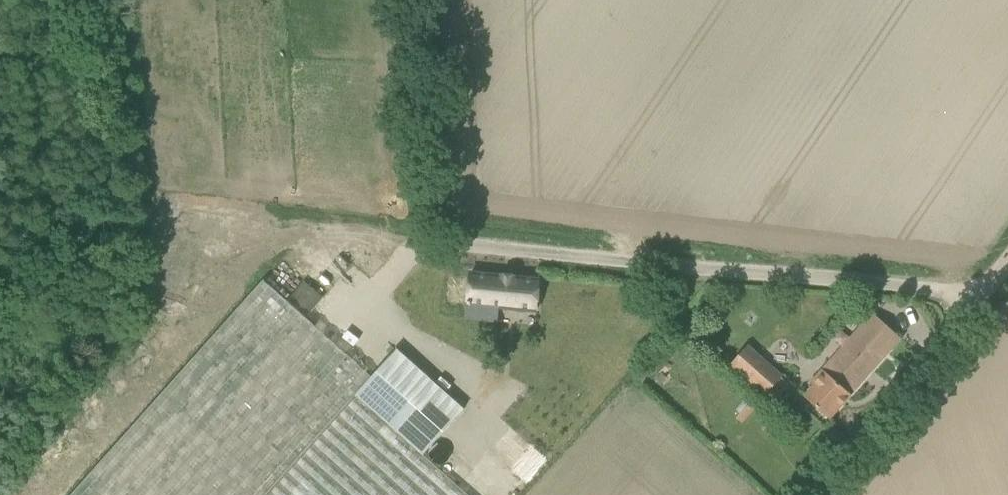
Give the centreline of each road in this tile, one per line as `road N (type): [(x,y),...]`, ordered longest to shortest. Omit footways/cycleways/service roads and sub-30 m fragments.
road 1 (unclassified): [(423,248),(988,295)]
road 2 (unclassified): [(816,494),(988,295)]

